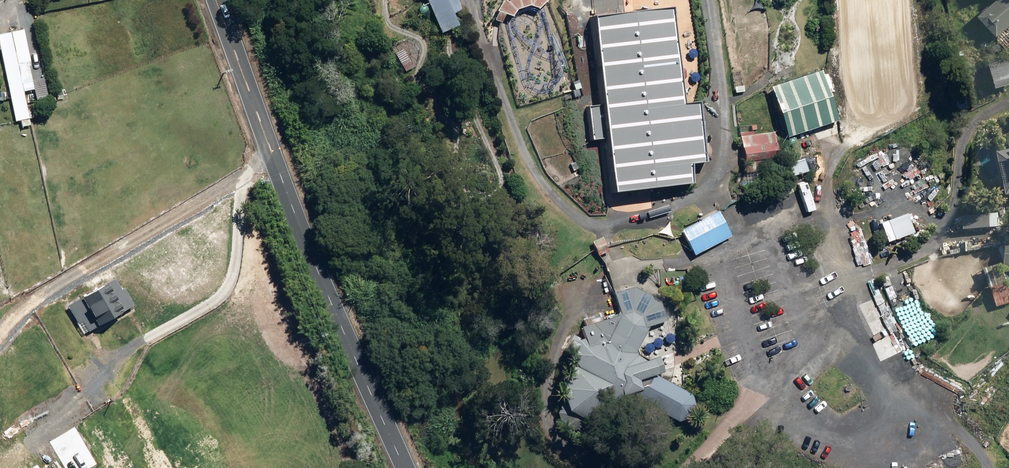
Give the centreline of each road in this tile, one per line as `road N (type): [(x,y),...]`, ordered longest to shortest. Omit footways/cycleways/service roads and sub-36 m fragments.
road 1 (tertiary): [(218,0),(301,225),(409,467)]

